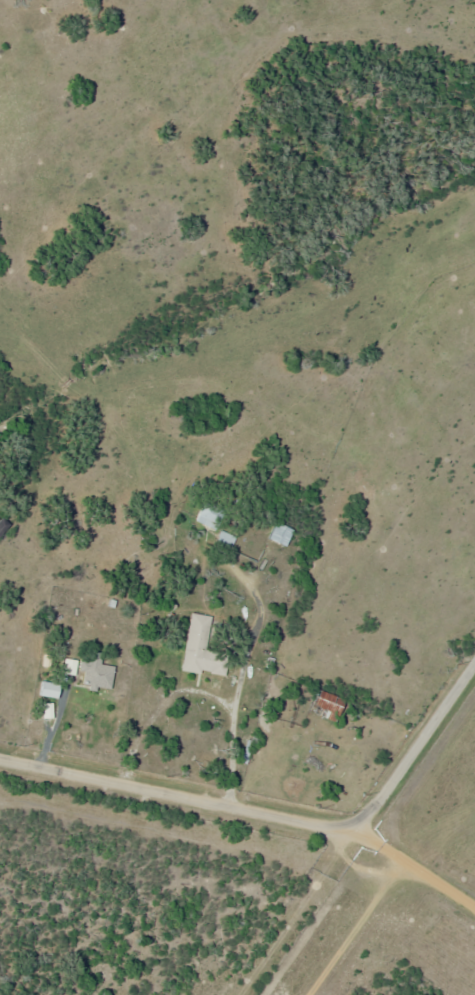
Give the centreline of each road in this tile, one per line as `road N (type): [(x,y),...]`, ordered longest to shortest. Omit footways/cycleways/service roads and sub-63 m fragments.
road 1 (residential): [(351,830),(0,758)]
road 2 (residential): [(351,830),(474,659)]
road 3 (residential): [(352,830),(474,905)]

